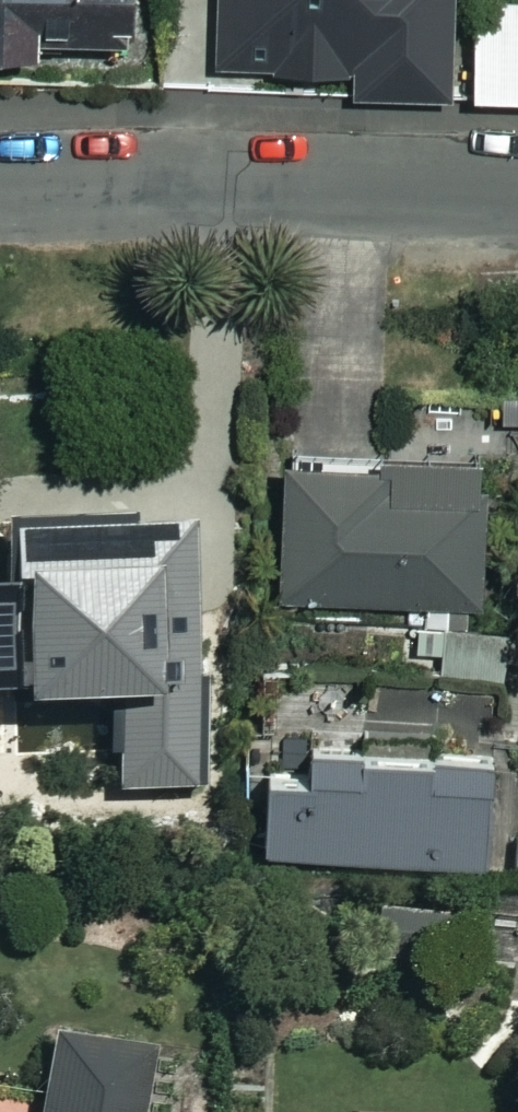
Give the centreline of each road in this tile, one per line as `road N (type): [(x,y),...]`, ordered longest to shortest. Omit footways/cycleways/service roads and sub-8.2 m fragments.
road 1 (residential): [(0,194),(214,183),(517,194)]

